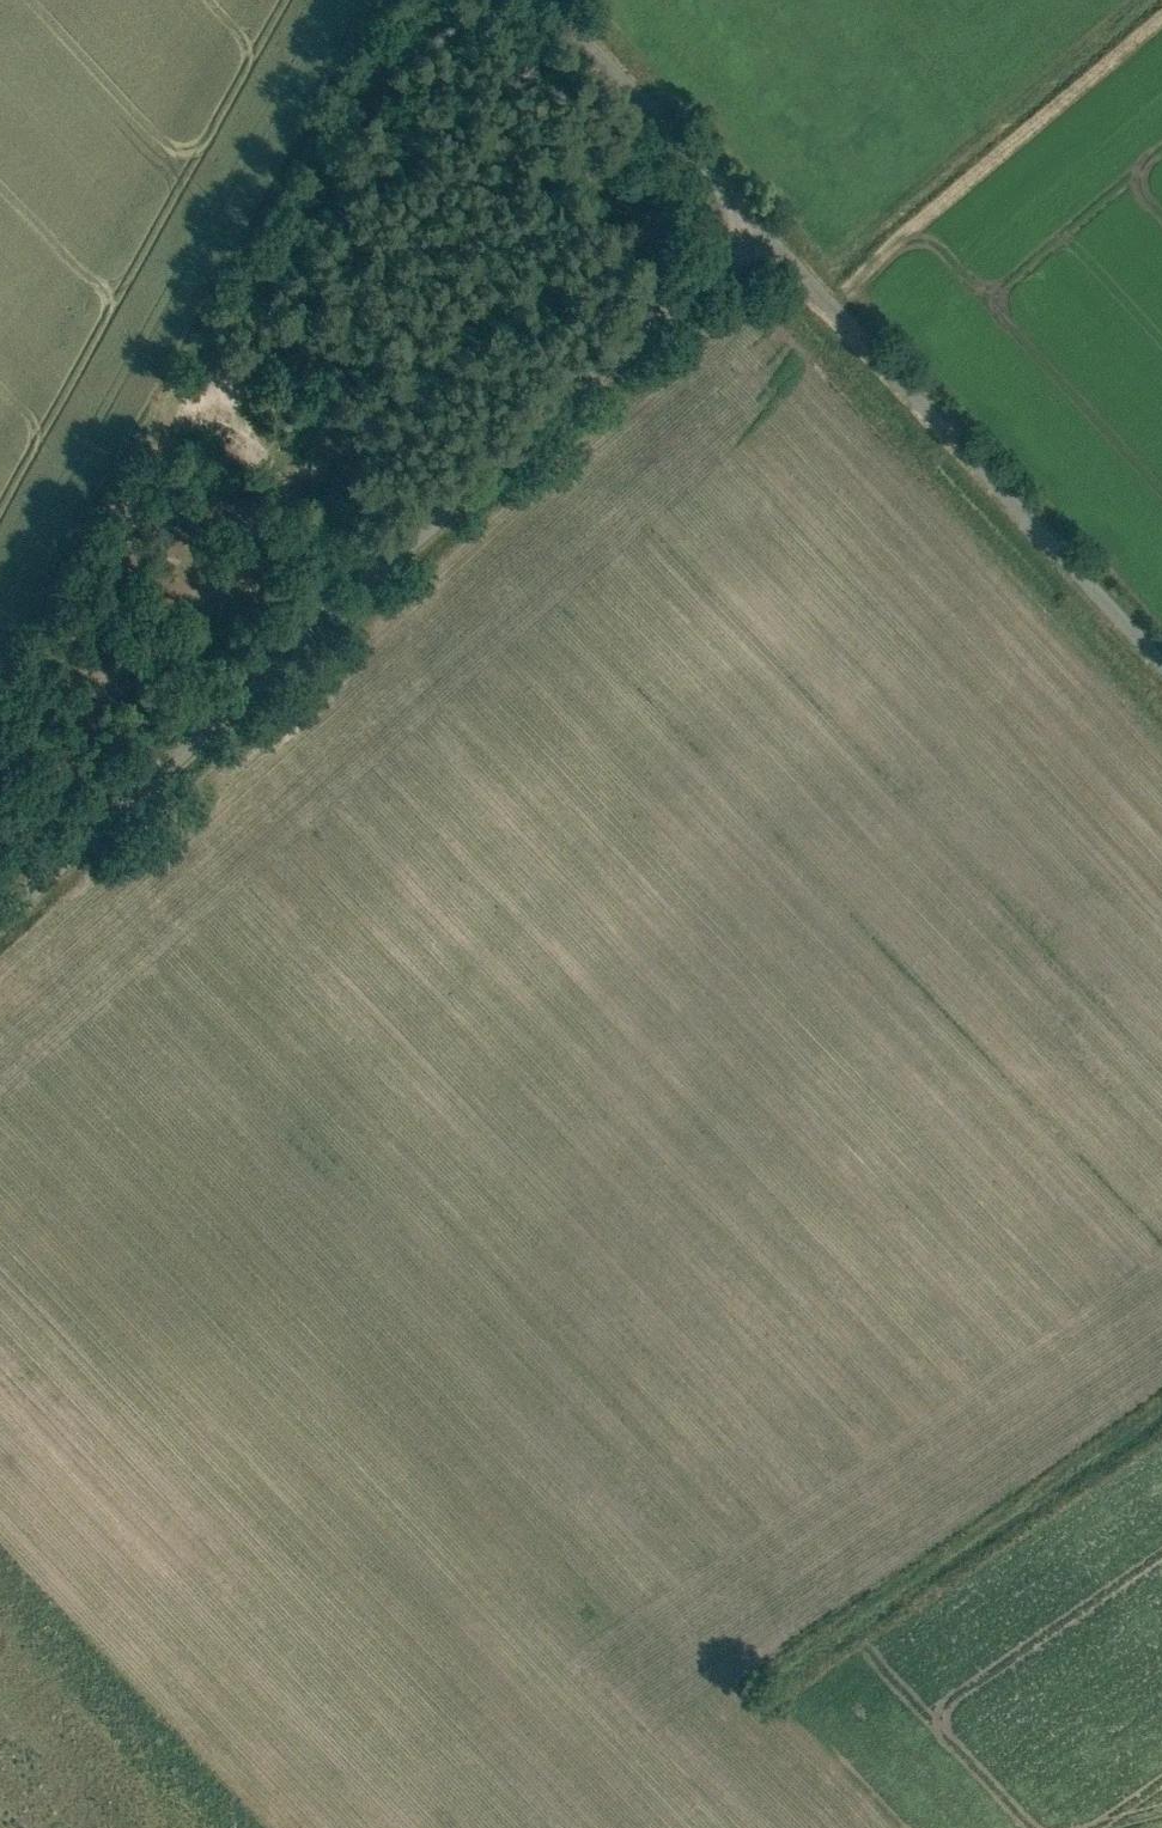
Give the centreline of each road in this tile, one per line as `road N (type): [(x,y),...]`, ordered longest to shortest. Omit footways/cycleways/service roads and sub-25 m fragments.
road 1 (unclassified): [(0,916),(757,230)]
road 2 (unclassified): [(757,230),(1161,660)]
road 3 (unclassified): [(546,0),(757,230)]

